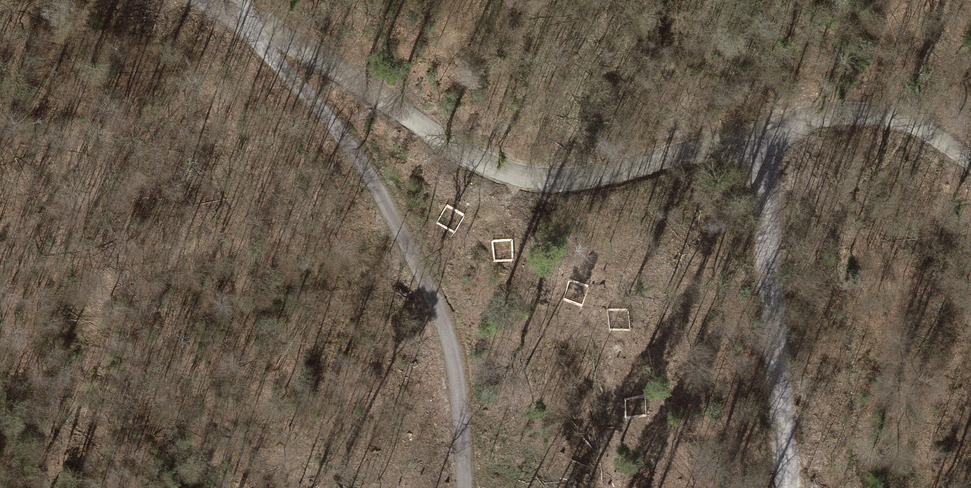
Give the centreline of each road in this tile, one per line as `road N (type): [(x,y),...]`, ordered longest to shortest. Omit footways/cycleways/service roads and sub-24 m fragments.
road 1 (track): [(970,163),(927,131),(865,117),(785,124),(629,175),(516,179),(306,50),(263,35),(249,19),(249,0)]
road 2 (track): [(263,35),(389,213),(444,320),(466,487)]
road 3 (track): [(787,487),(773,270),(785,124)]

